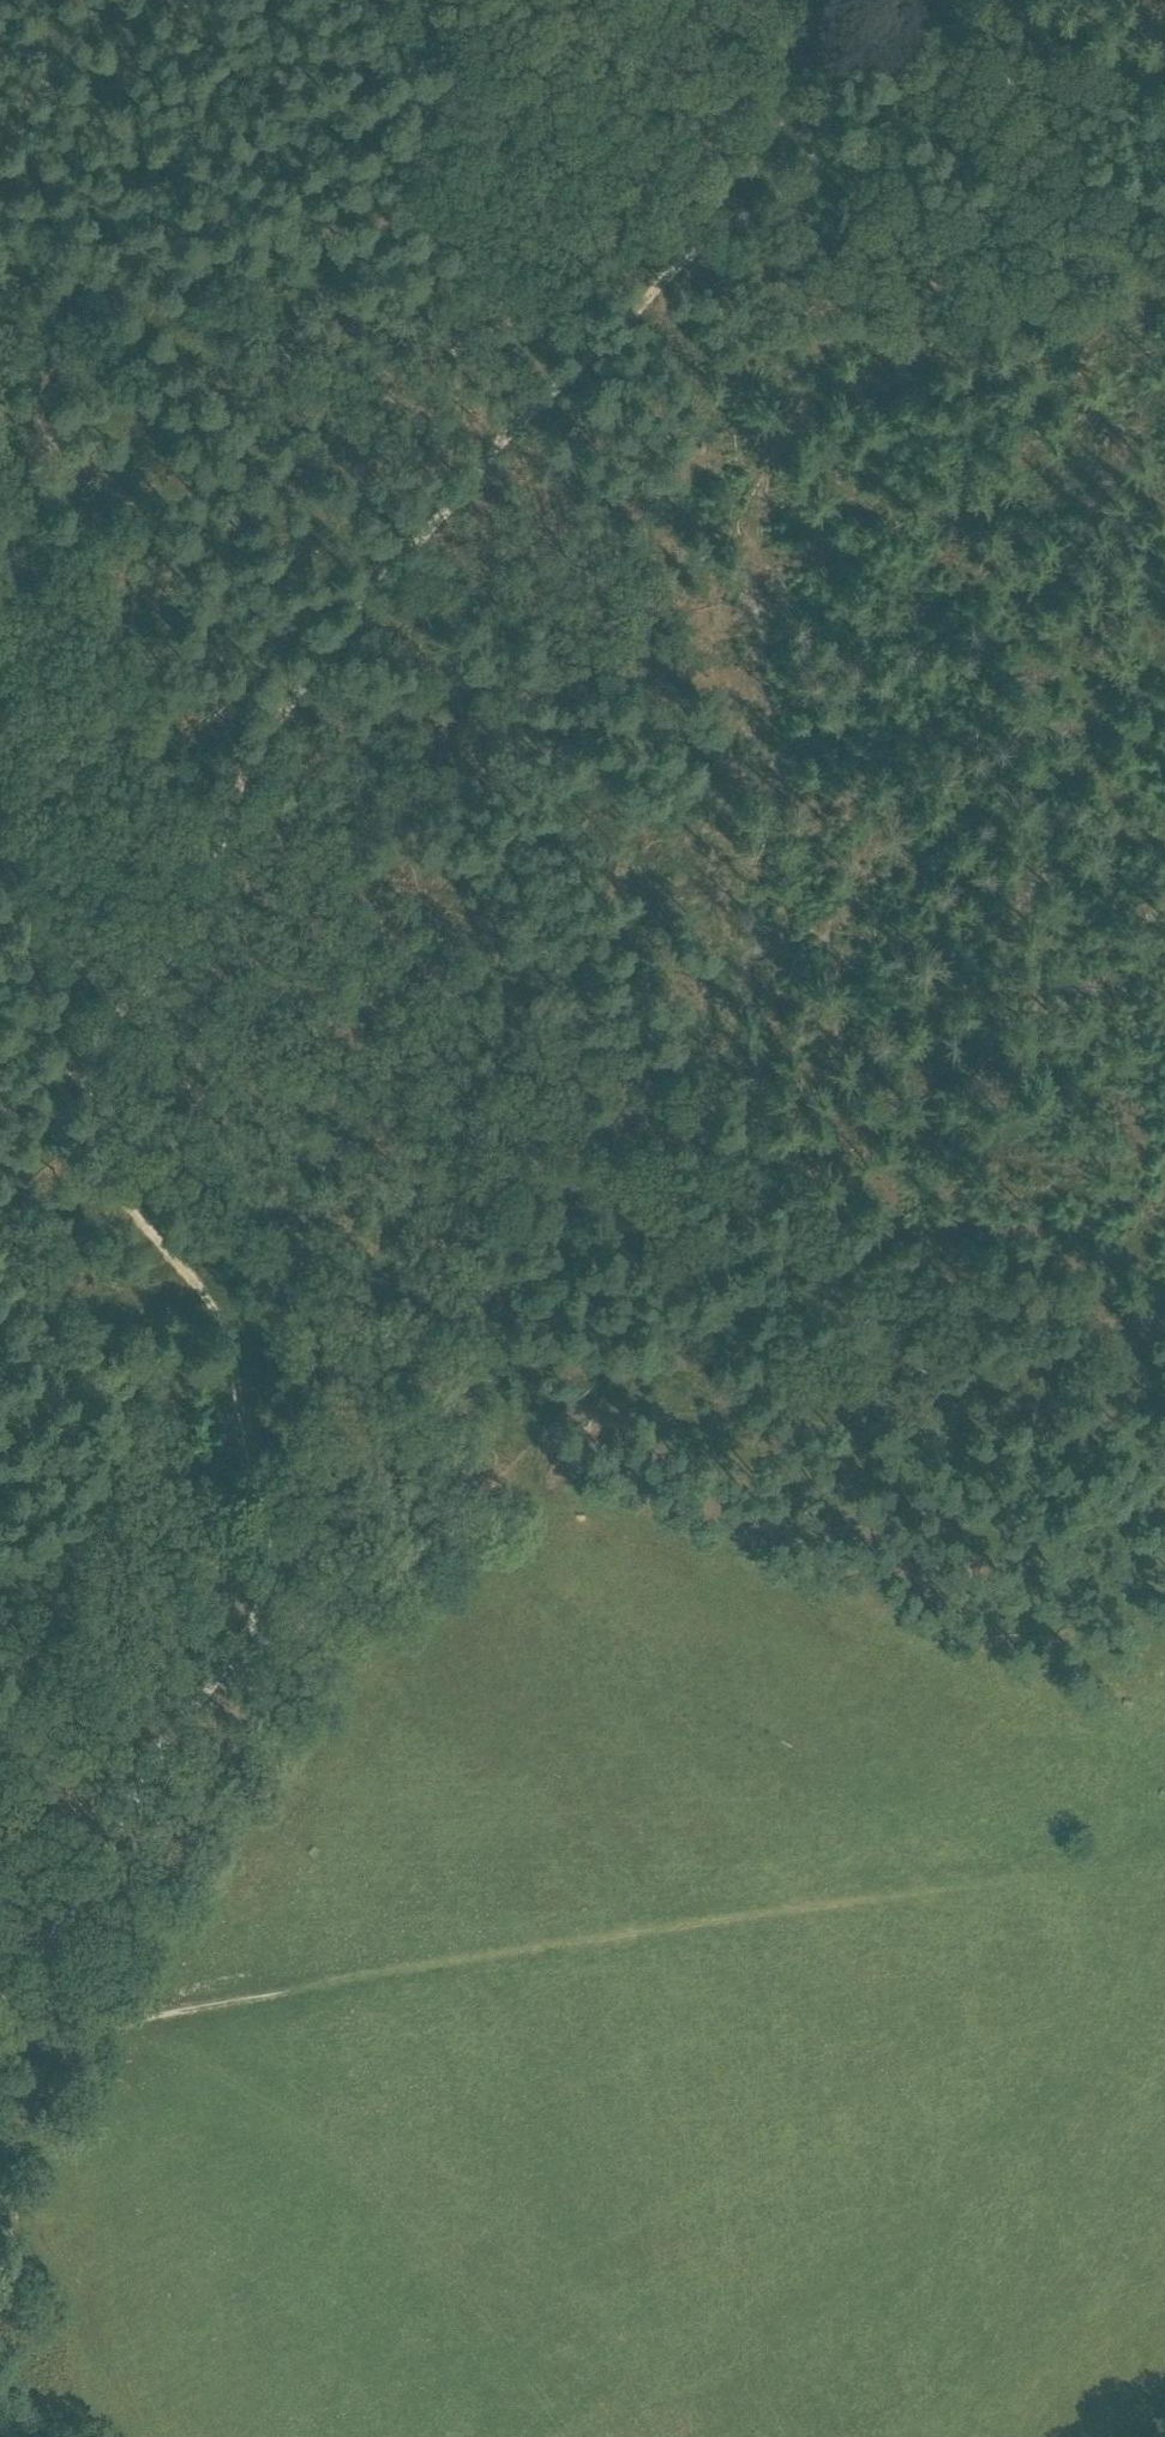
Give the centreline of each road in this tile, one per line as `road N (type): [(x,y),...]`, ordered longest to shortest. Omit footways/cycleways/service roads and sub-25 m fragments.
road 1 (track): [(820,122),(806,158),(763,210),(610,305),(280,717),(243,774),(192,938),(91,1057),(86,1084)]
road 2 (track): [(86,1084),(90,1125),(113,1186),(230,1335),(279,1591),(150,1769),(78,1908),(0,2002)]
road 3 (track): [(964,1876),(691,1912),(0,2035)]
road 4 (track): [(1164,127),(977,63),(910,75),(820,122)]
road 5 (track): [(1164,1860),(964,1876)]
road 6 (track): [(837,0),(842,64),(820,122)]
road 7 (track): [(977,63),(924,45),(875,0)]

